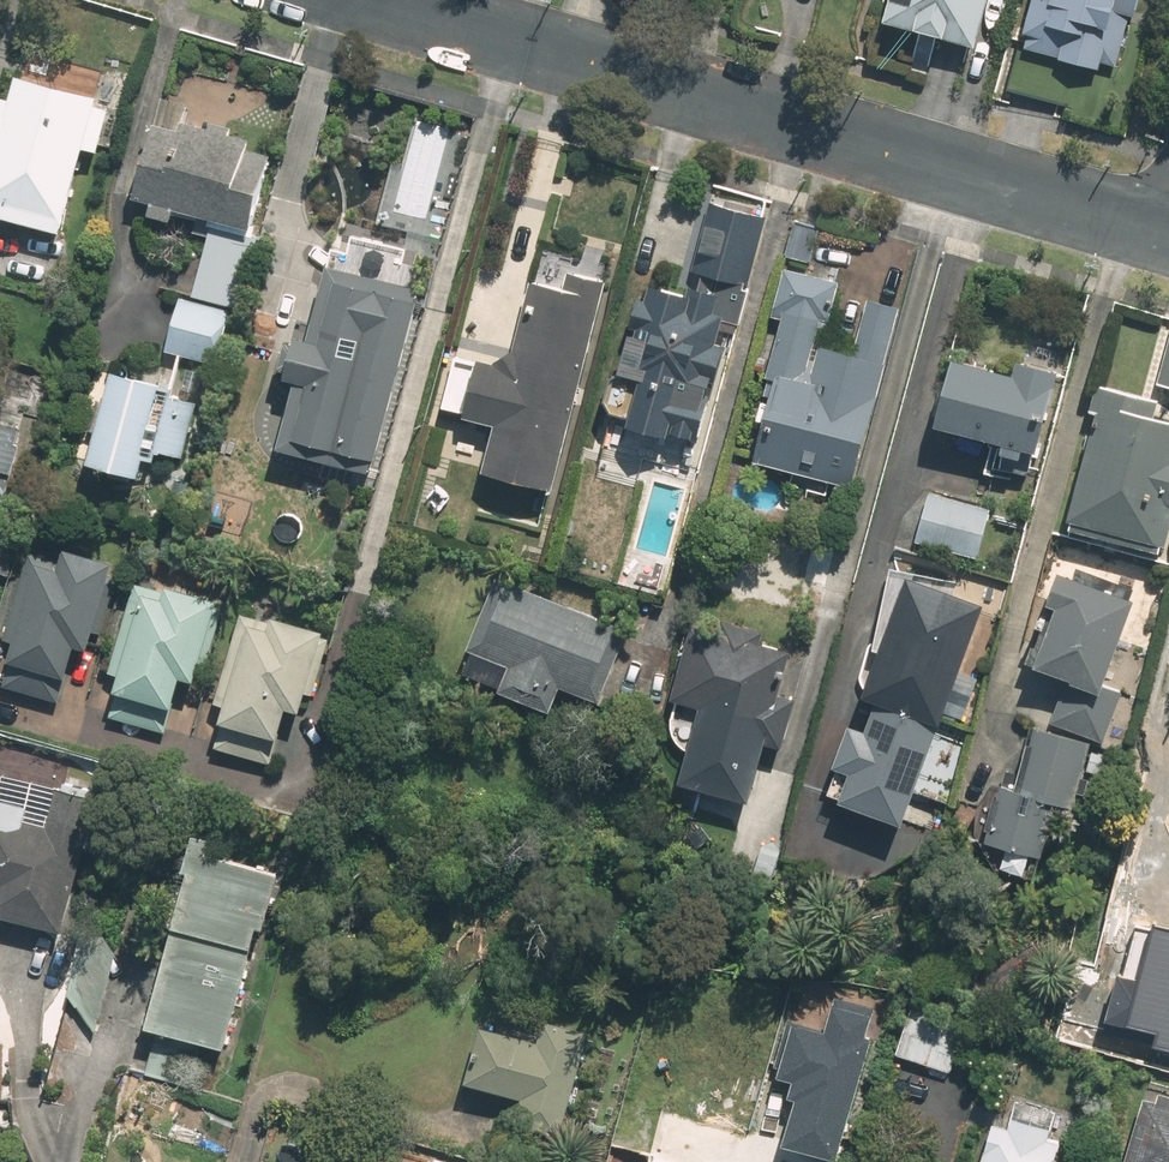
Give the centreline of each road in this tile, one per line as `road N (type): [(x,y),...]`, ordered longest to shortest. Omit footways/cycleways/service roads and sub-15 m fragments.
road 1 (residential): [(1168,232),(381,0)]

